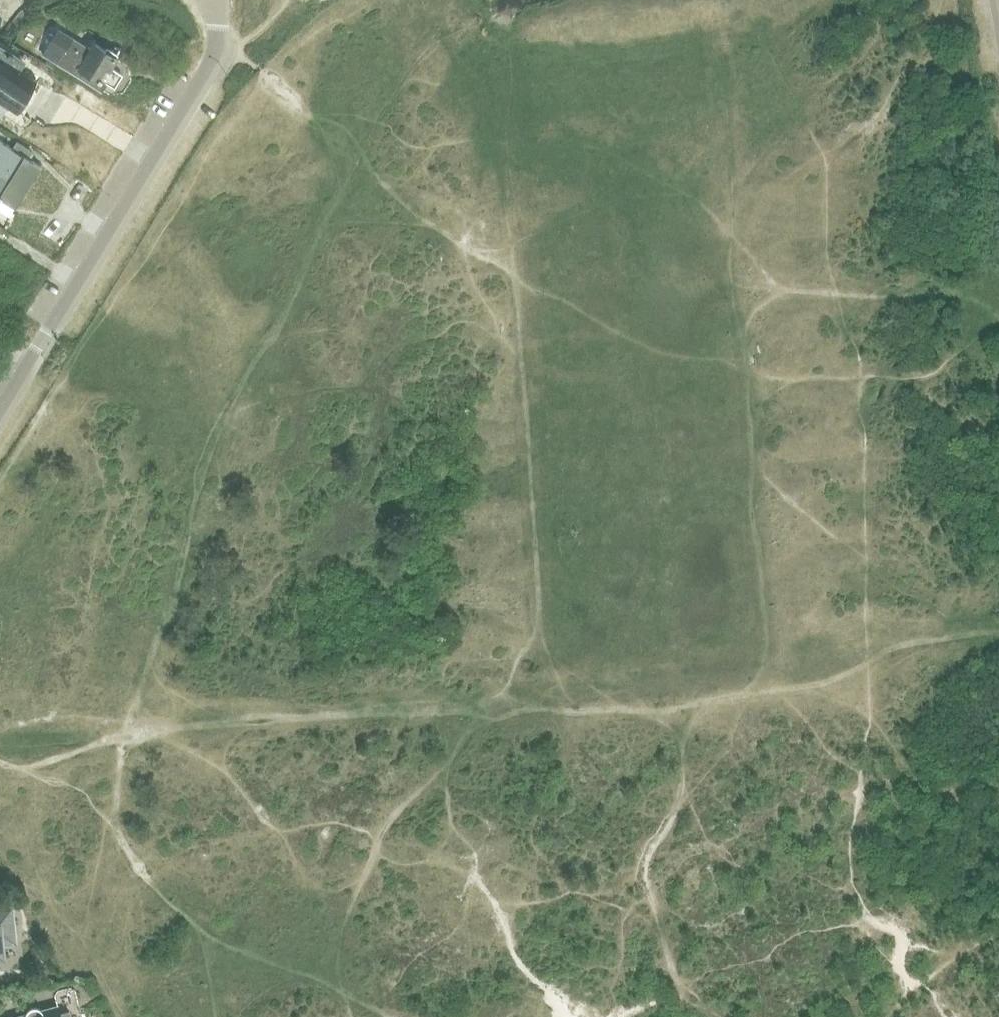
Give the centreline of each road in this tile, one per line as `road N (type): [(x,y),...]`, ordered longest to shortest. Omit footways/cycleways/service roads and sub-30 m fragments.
road 1 (residential): [(0,403),(216,46),(216,0)]

